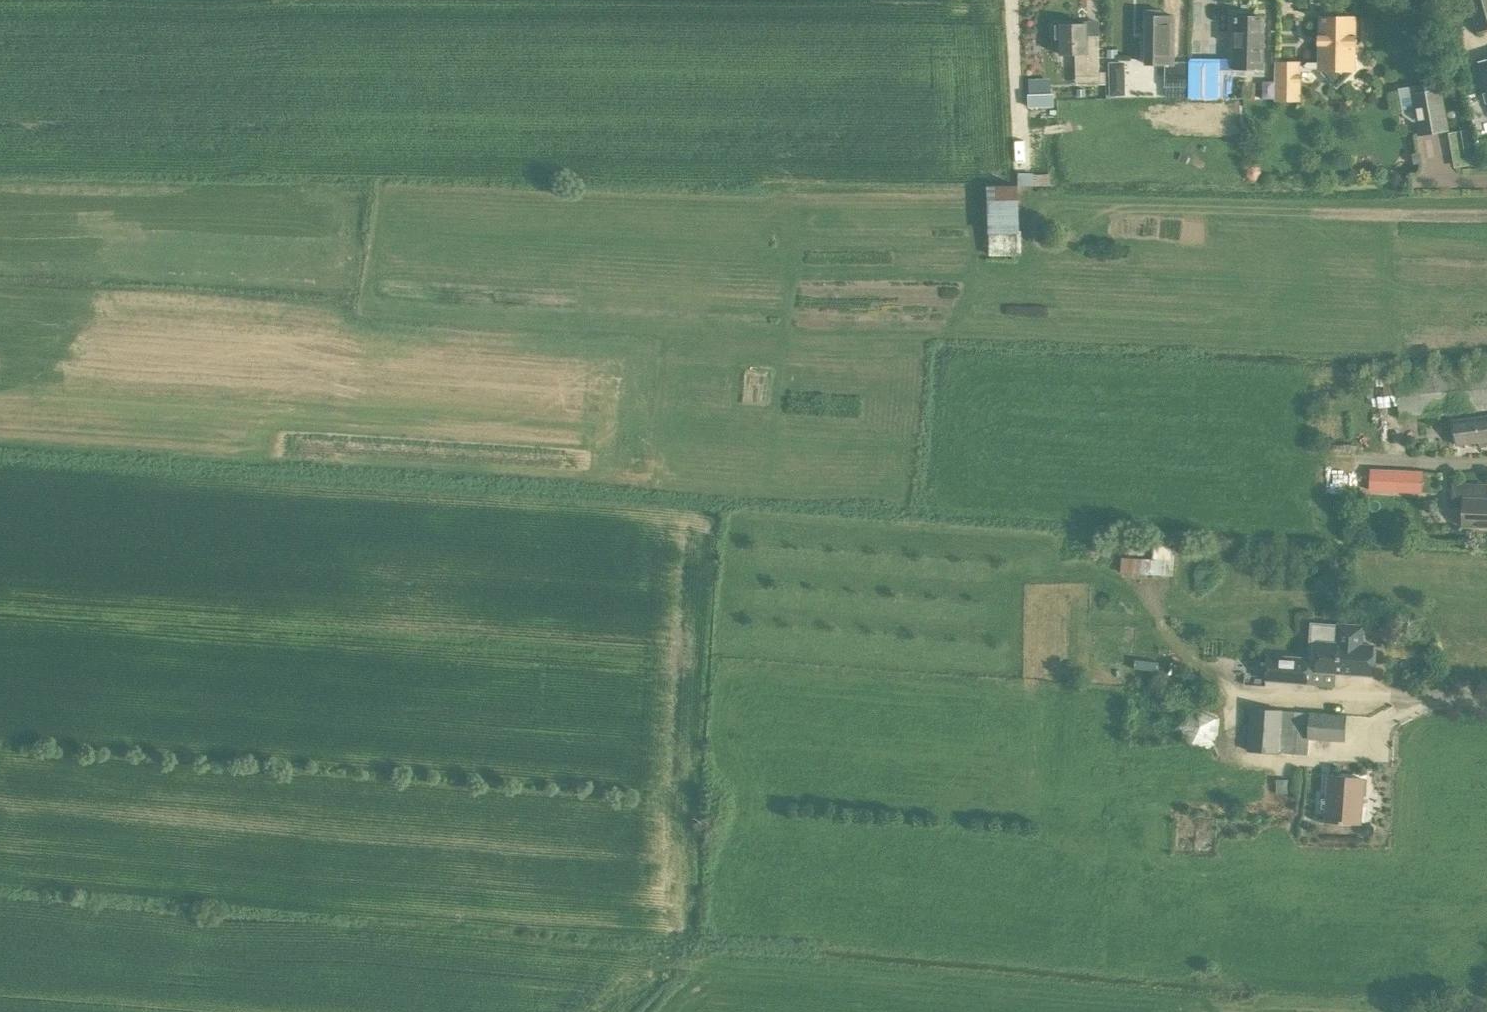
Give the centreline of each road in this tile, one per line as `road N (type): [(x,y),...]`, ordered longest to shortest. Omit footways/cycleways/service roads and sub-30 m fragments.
road 1 (track): [(1040,213),(1486,213)]

